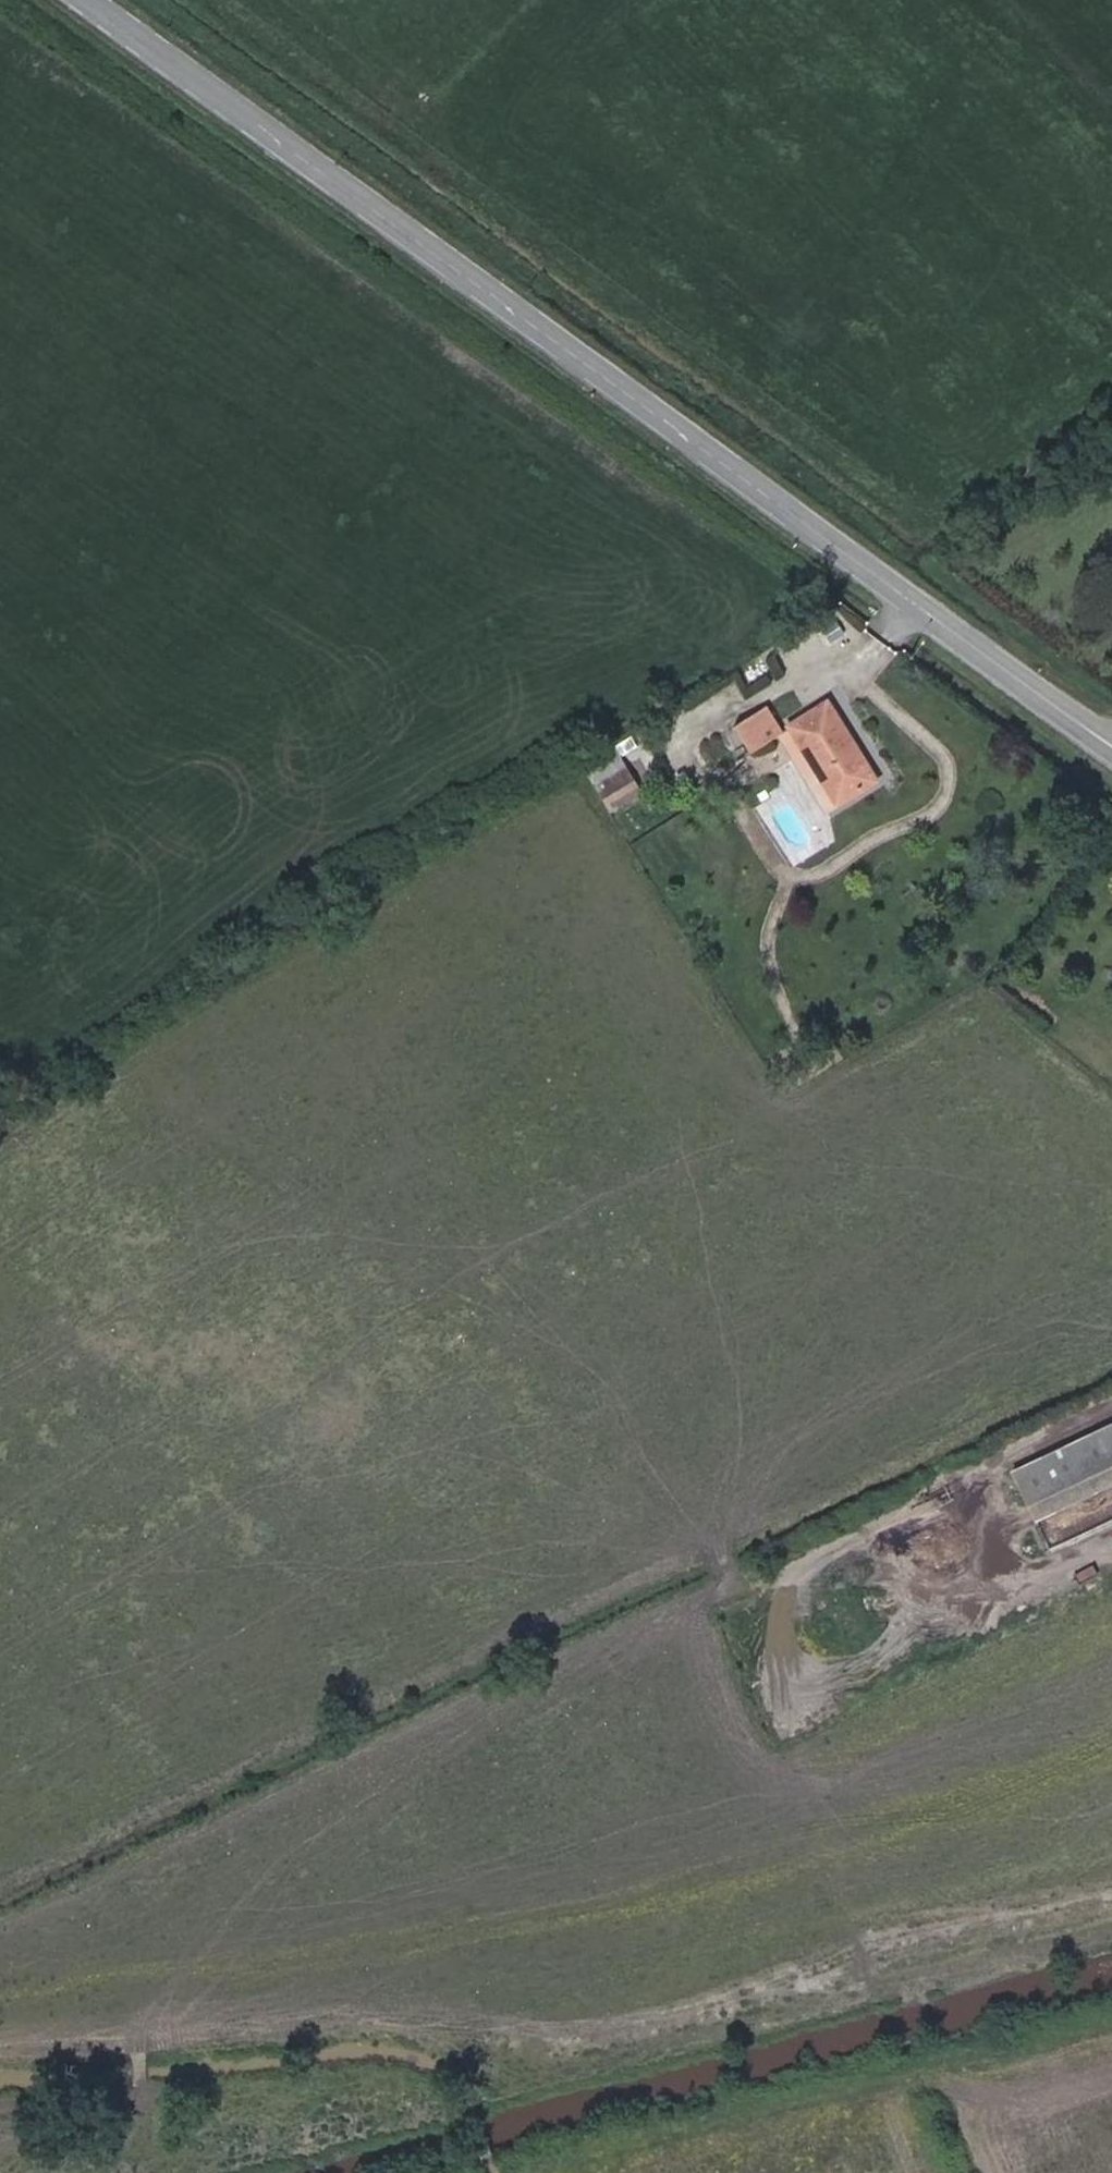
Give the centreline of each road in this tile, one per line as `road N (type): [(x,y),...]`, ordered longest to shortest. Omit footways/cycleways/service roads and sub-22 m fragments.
road 1 (tertiary): [(1111,743),(88,0)]

